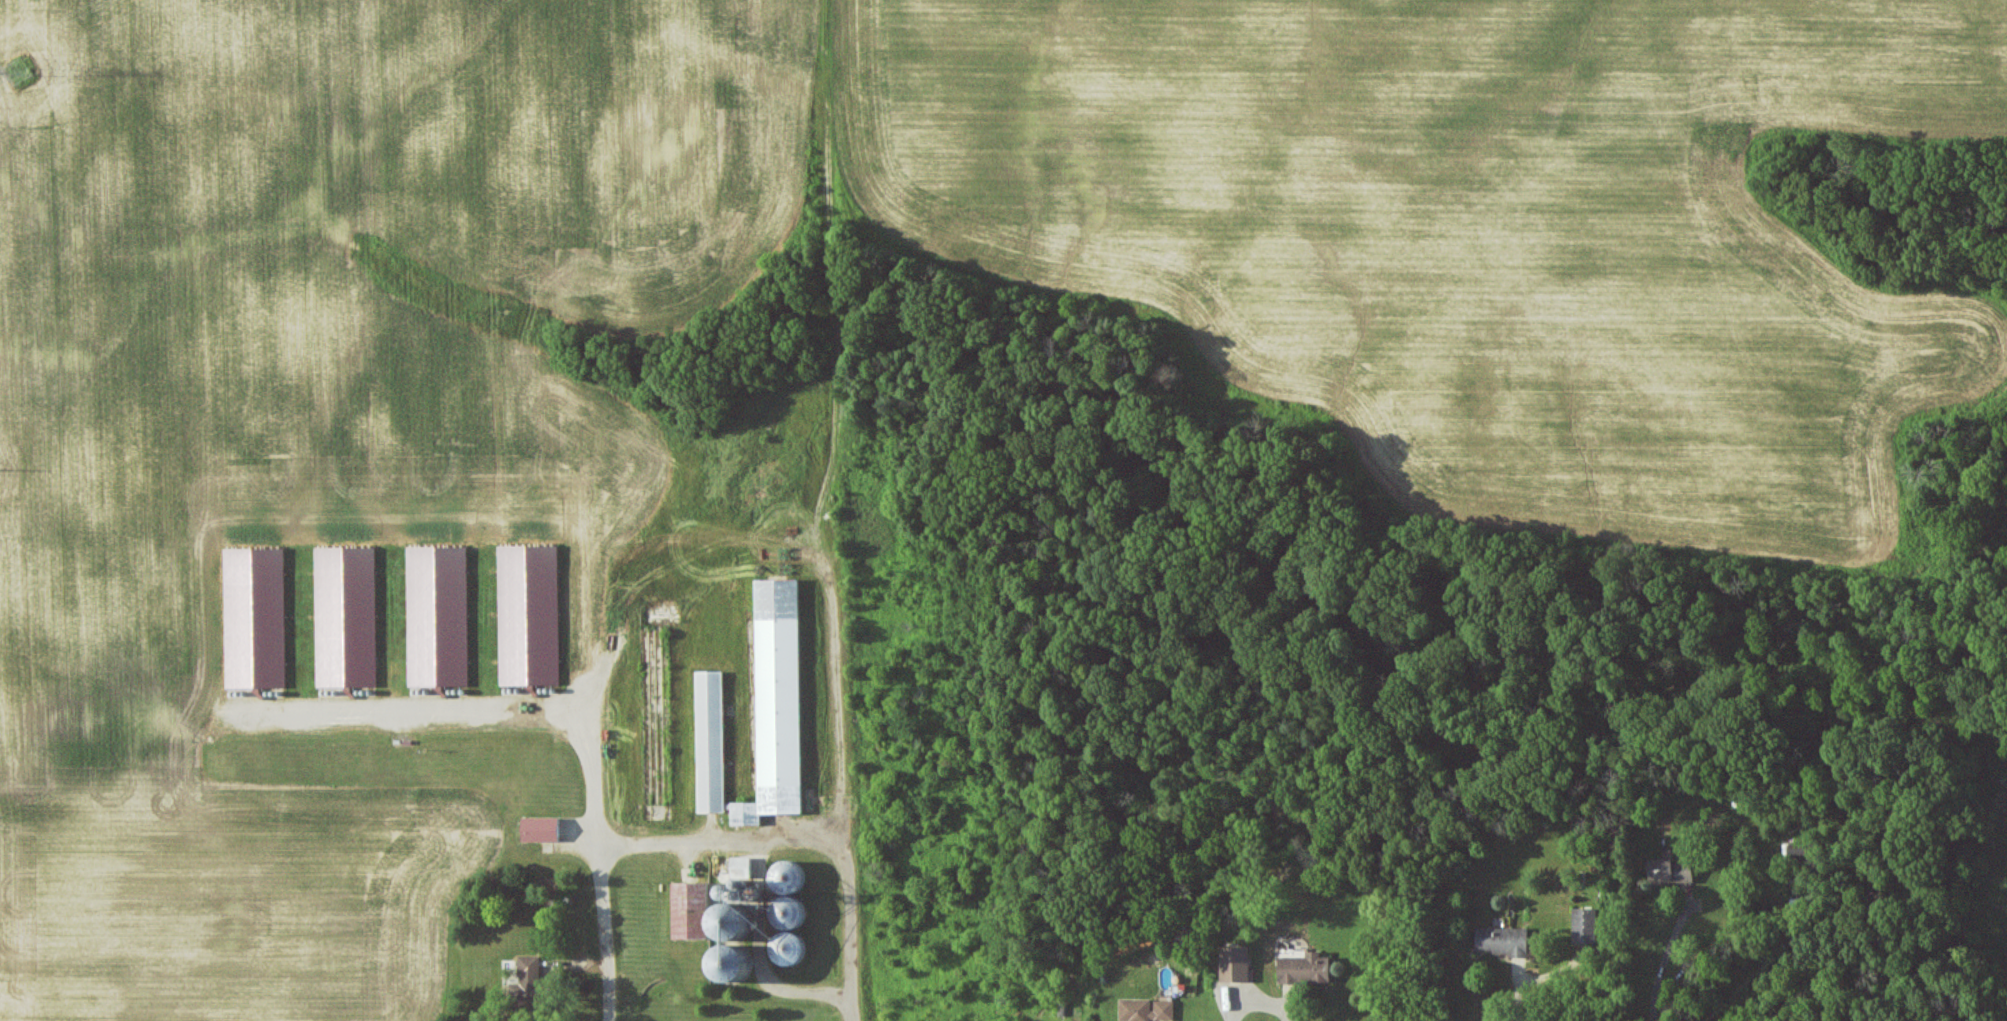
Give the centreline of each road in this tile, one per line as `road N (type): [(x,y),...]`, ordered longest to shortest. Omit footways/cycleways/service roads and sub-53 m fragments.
road 1 (track): [(837,524),(825,0)]
road 2 (residential): [(852,1020),(837,524)]

